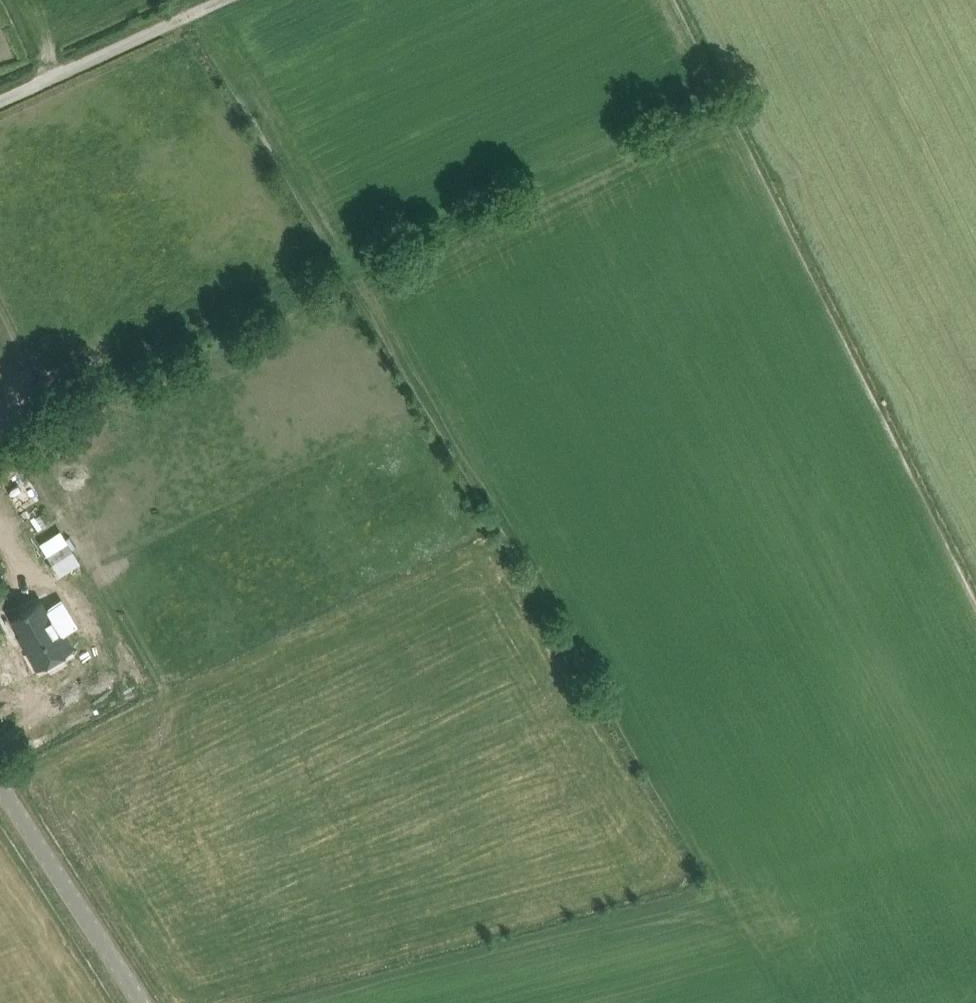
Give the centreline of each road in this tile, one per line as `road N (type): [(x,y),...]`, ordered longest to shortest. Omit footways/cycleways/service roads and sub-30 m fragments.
road 1 (unclassified): [(138,1002),(0,790)]
road 2 (unclassified): [(0,98),(214,0)]

